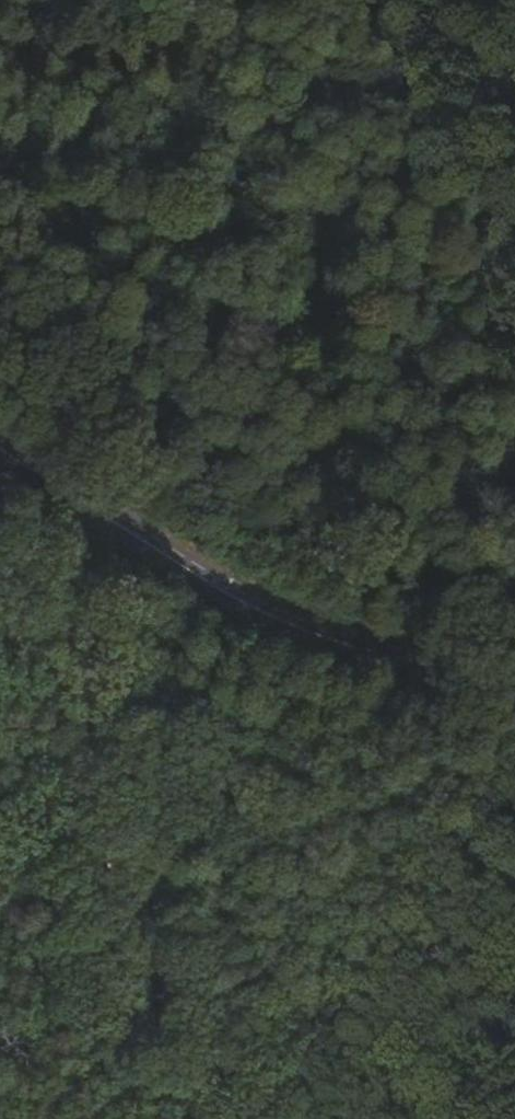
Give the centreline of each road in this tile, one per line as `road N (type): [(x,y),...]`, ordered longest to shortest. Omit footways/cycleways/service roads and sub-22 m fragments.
road 1 (track): [(213,1118),(33,595),(30,483),(0,446)]
road 2 (unclassified): [(0,445),(268,621),(514,684)]
road 3 (track): [(0,258),(62,0)]

